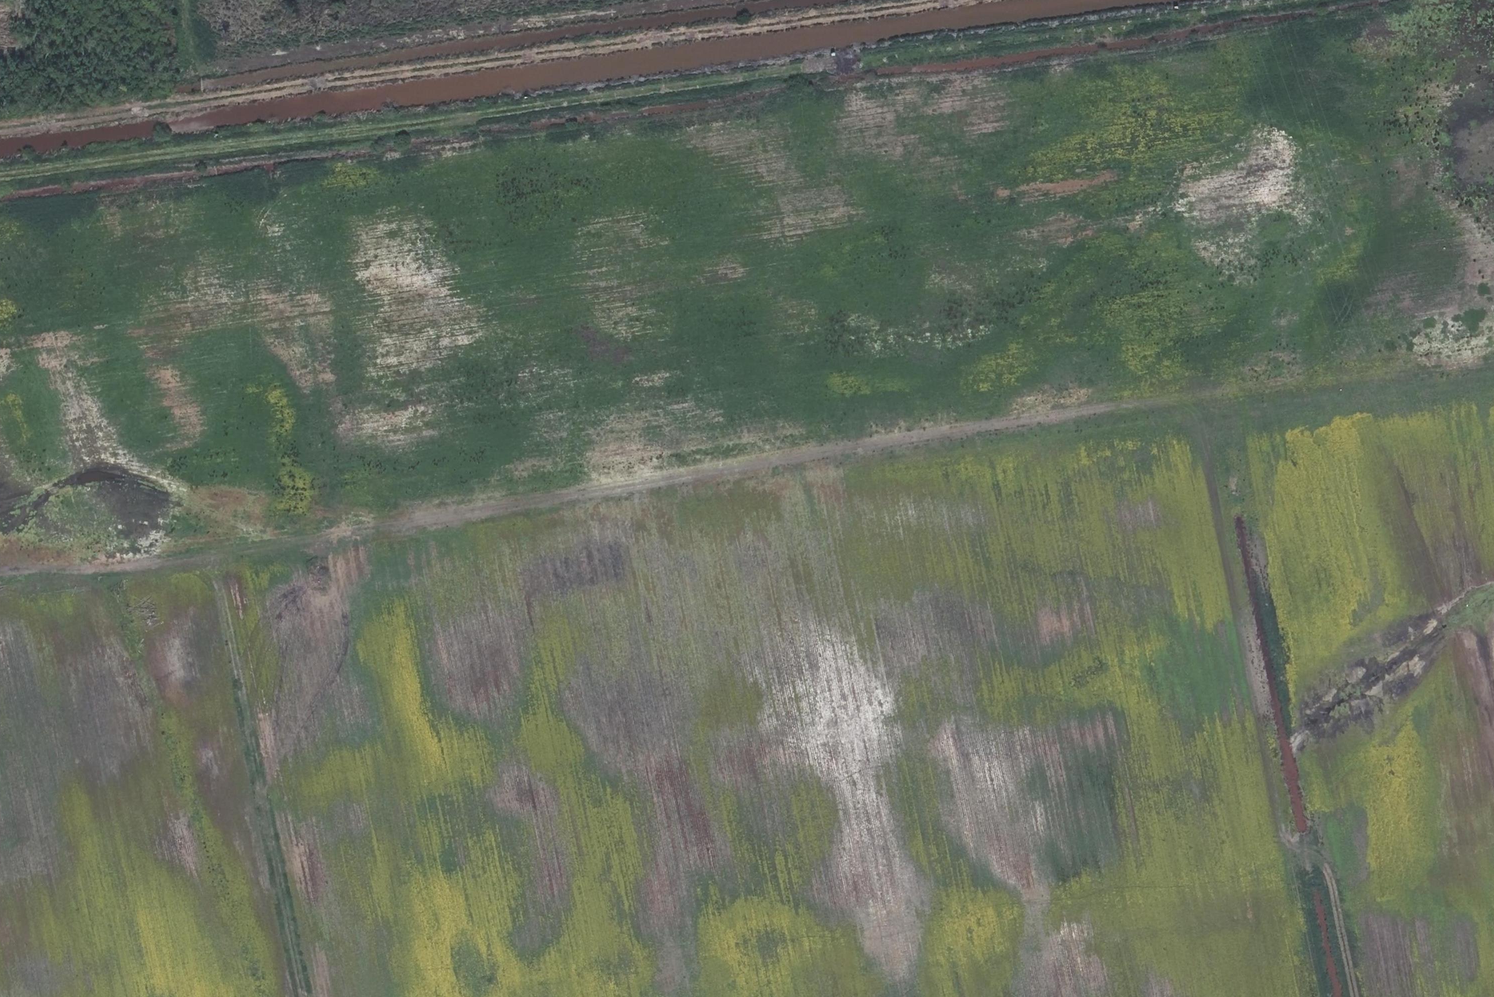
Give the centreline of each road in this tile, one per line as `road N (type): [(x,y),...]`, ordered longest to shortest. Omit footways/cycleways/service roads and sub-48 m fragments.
road 1 (track): [(0,597),(332,552)]

